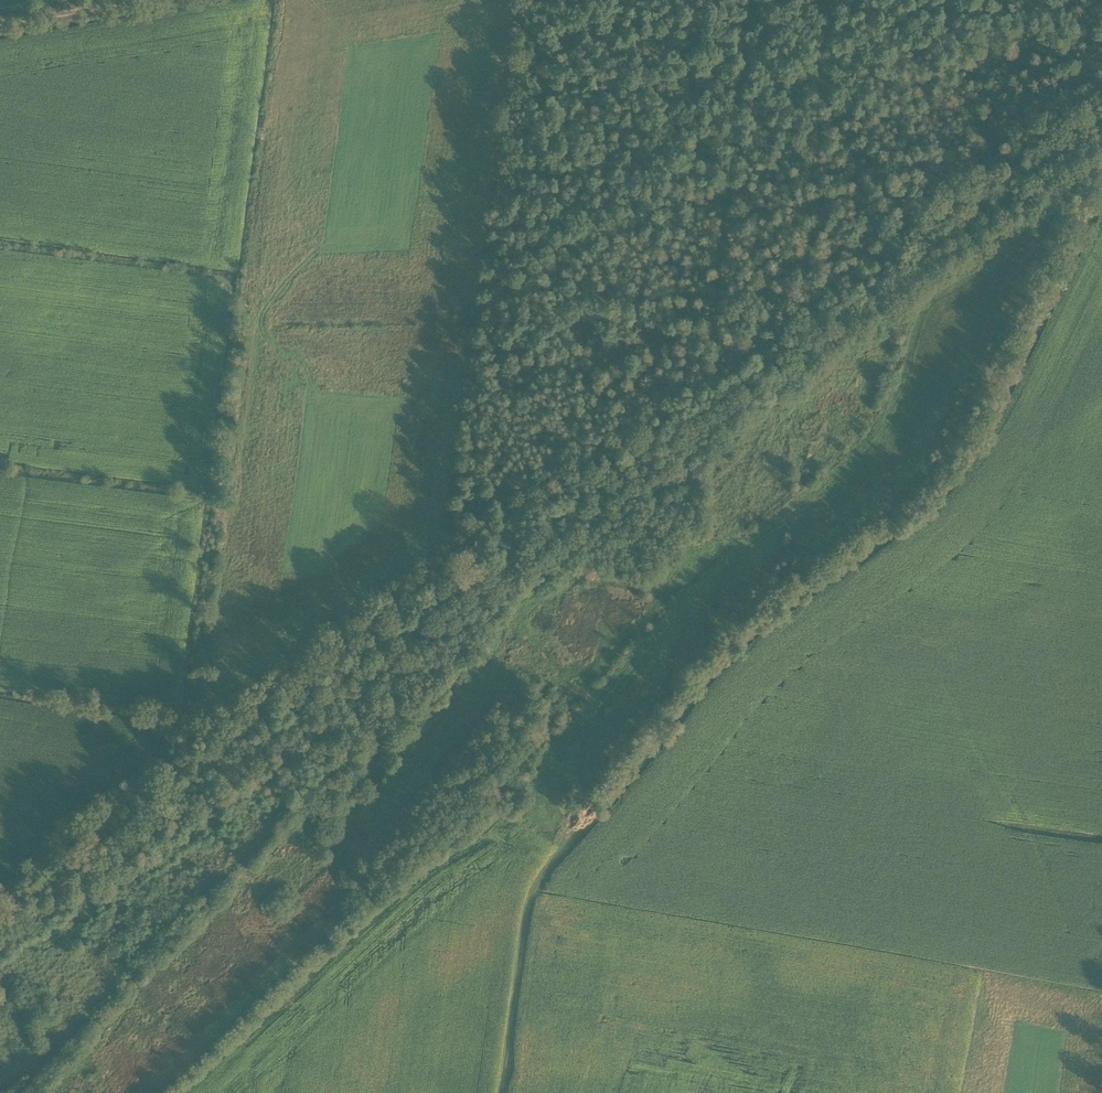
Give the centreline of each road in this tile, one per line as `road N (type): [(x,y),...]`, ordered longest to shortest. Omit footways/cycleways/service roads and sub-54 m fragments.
road 1 (track): [(138,0),(0,24)]

